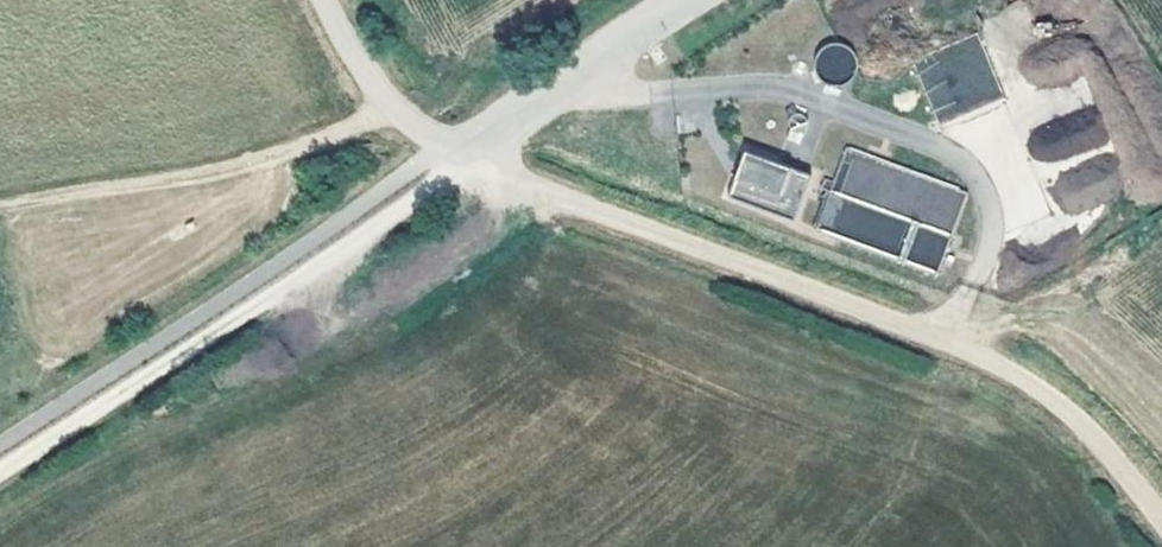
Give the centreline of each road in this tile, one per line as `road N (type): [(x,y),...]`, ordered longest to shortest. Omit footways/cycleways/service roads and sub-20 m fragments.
road 1 (track): [(1161,527),(1073,423),(1015,381),(455,153)]
road 2 (unclassified): [(703,0),(503,136),(455,153)]
road 3 (unclassified): [(455,153),(394,117),(357,69),(323,0)]

